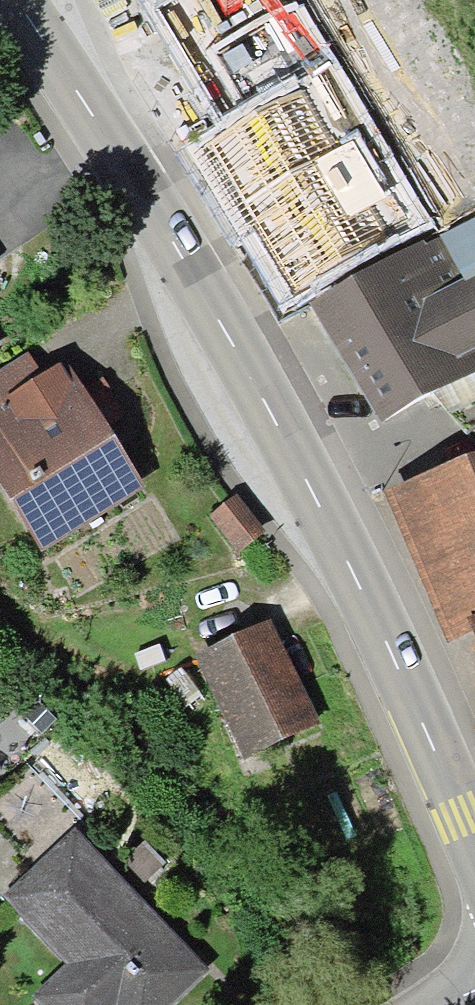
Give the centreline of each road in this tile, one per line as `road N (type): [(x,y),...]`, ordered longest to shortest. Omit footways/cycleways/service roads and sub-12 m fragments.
road 1 (tertiary): [(474,859),(392,659),(283,438),(150,205),(14,0)]

